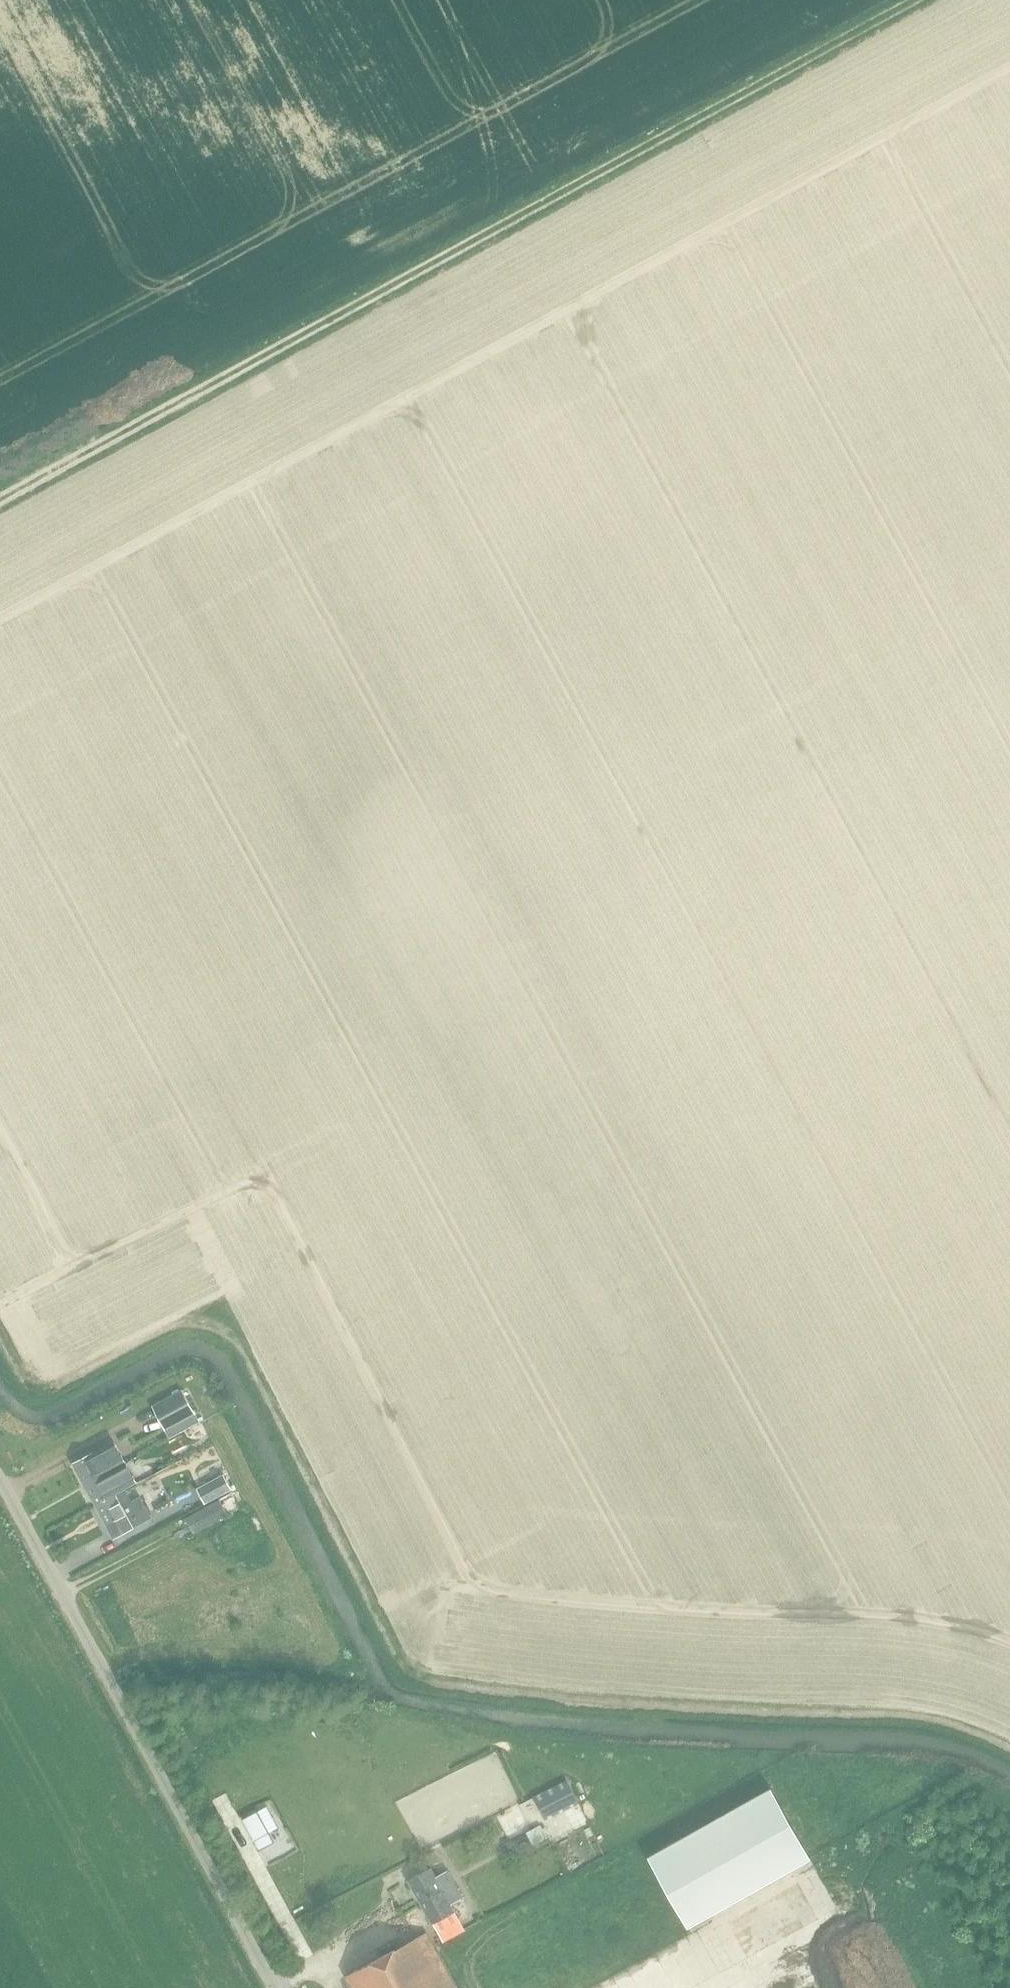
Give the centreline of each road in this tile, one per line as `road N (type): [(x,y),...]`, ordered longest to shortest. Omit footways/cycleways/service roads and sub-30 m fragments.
road 1 (track): [(918,0),(0,502)]
road 2 (unclassified): [(277,1987),(0,1478)]

